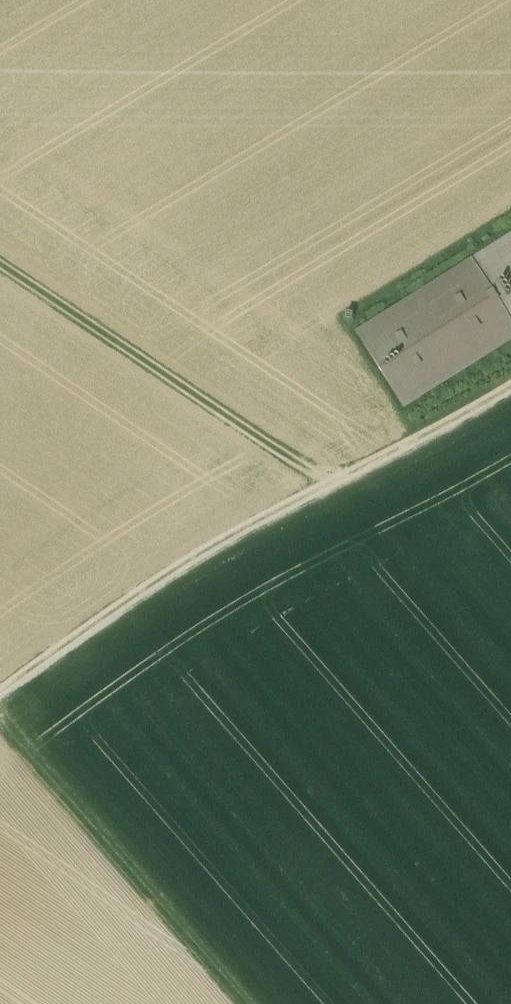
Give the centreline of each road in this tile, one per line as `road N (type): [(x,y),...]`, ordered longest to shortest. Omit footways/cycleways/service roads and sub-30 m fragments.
road 1 (track): [(510,386),(198,557),(0,691)]
road 2 (track): [(347,477),(294,459),(0,264)]
road 3 (track): [(263,1003),(0,704)]

